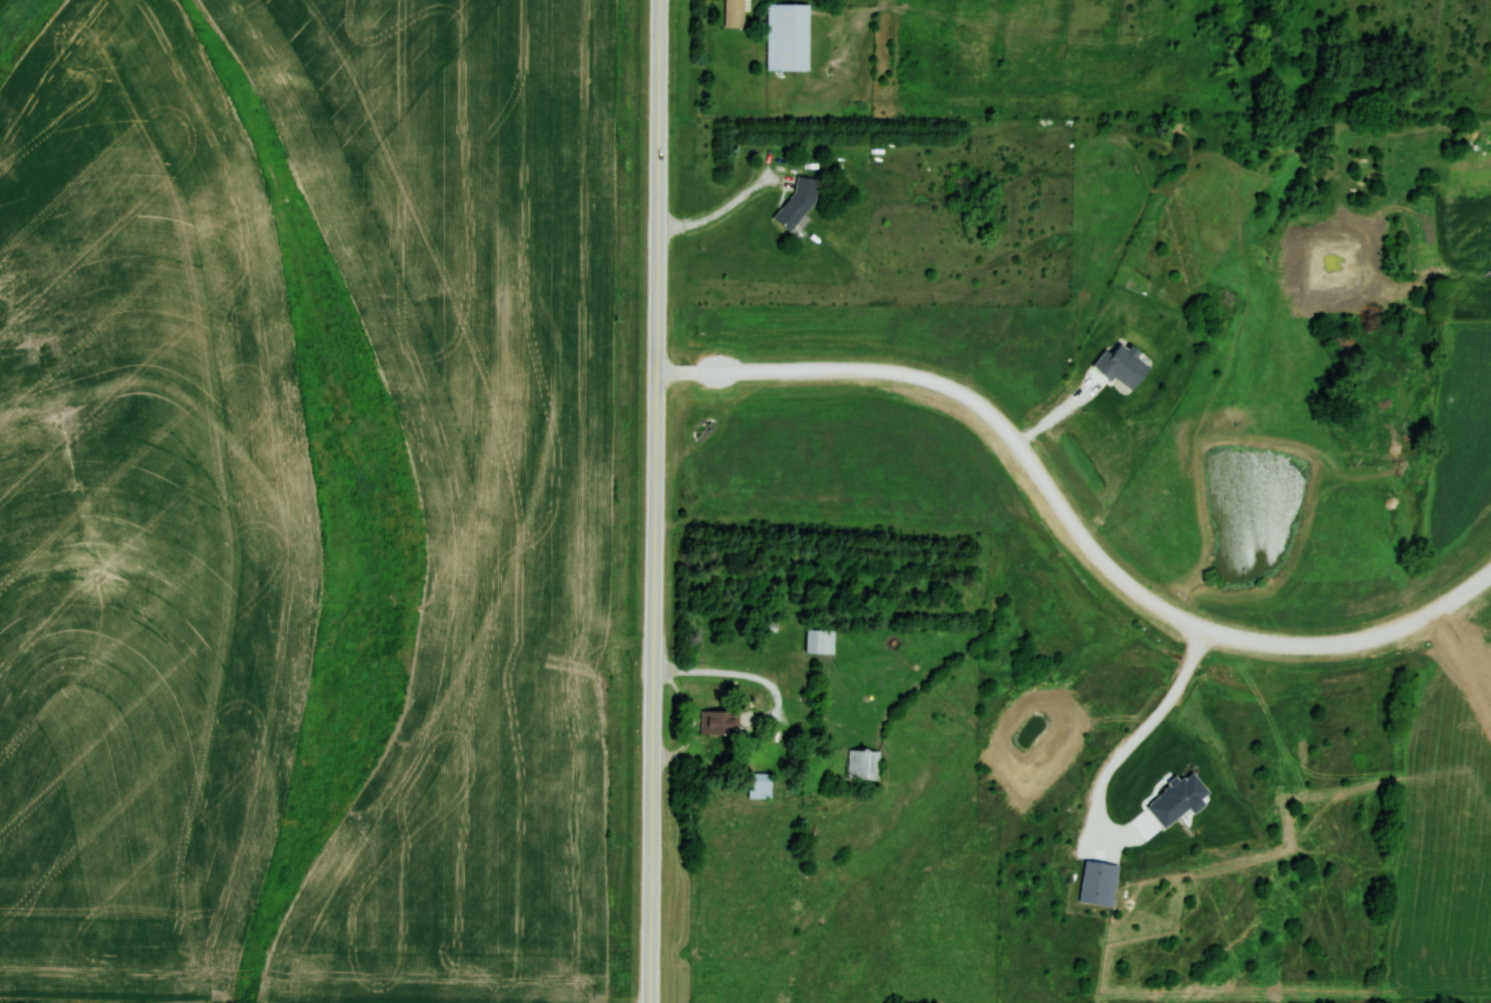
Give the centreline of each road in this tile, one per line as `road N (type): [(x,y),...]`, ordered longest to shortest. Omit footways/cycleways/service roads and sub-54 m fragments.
road 1 (tertiary): [(648,1002),(659,0)]
road 2 (residential): [(657,369),(863,369),(936,382),(969,398),(1016,441),(1116,576),(1207,634),(1281,645),(1362,640),(1451,604),(1490,576)]

